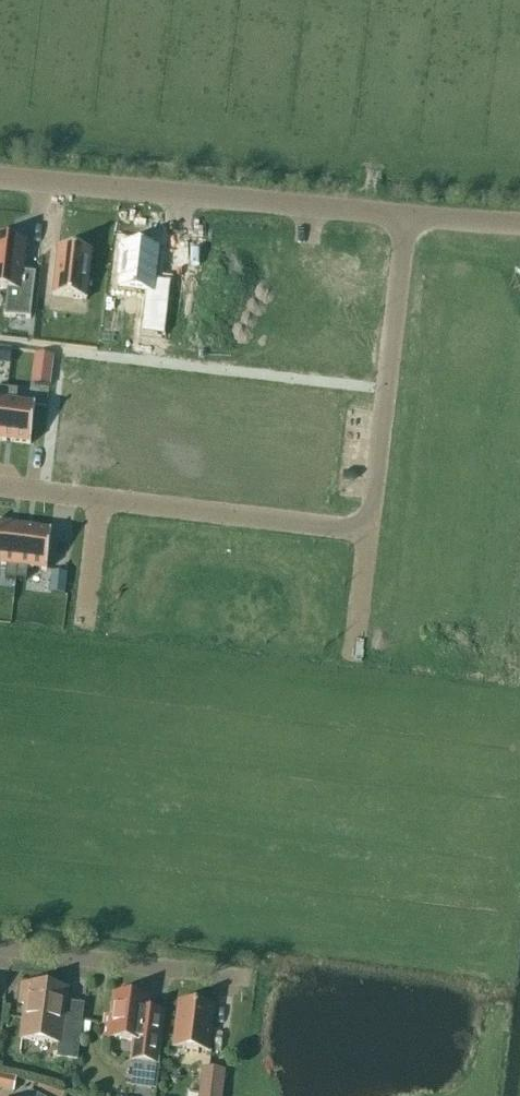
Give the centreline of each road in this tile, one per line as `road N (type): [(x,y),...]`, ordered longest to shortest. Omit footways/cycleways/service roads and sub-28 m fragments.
road 1 (unclassified): [(407,213),(0,174)]
road 2 (residential): [(407,213),(368,531)]
road 3 (residential): [(100,499),(368,531)]
road 4 (residential): [(0,943),(229,978)]
road 5 (residential): [(368,531),(351,660)]
road 6 (residential): [(100,499),(85,620)]

